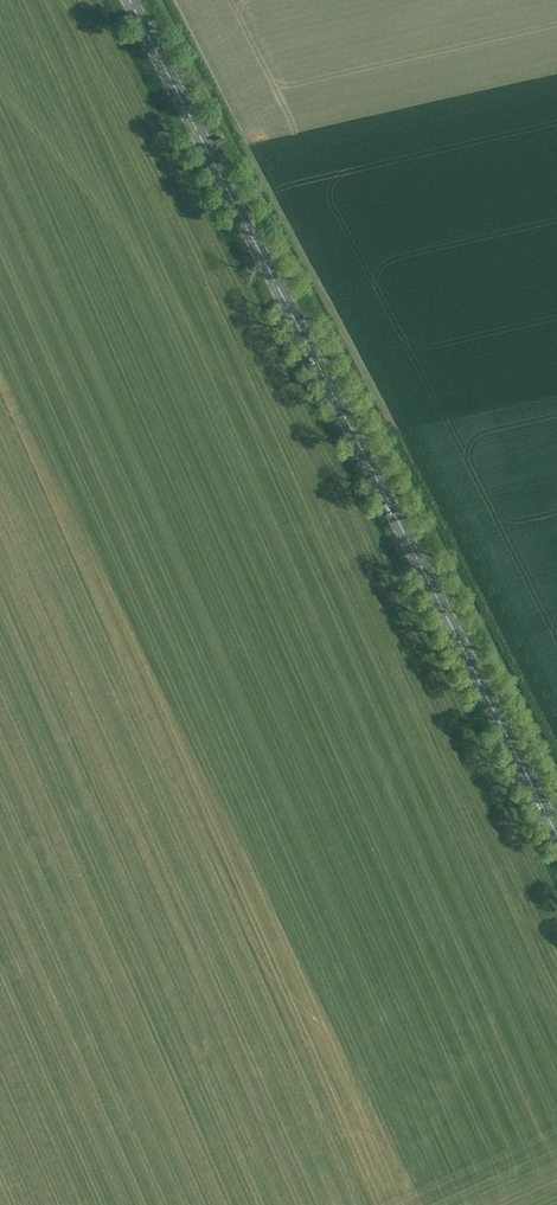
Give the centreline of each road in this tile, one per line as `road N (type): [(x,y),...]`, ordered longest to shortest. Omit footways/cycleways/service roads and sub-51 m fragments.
road 1 (primary): [(556,842),(126,0)]

